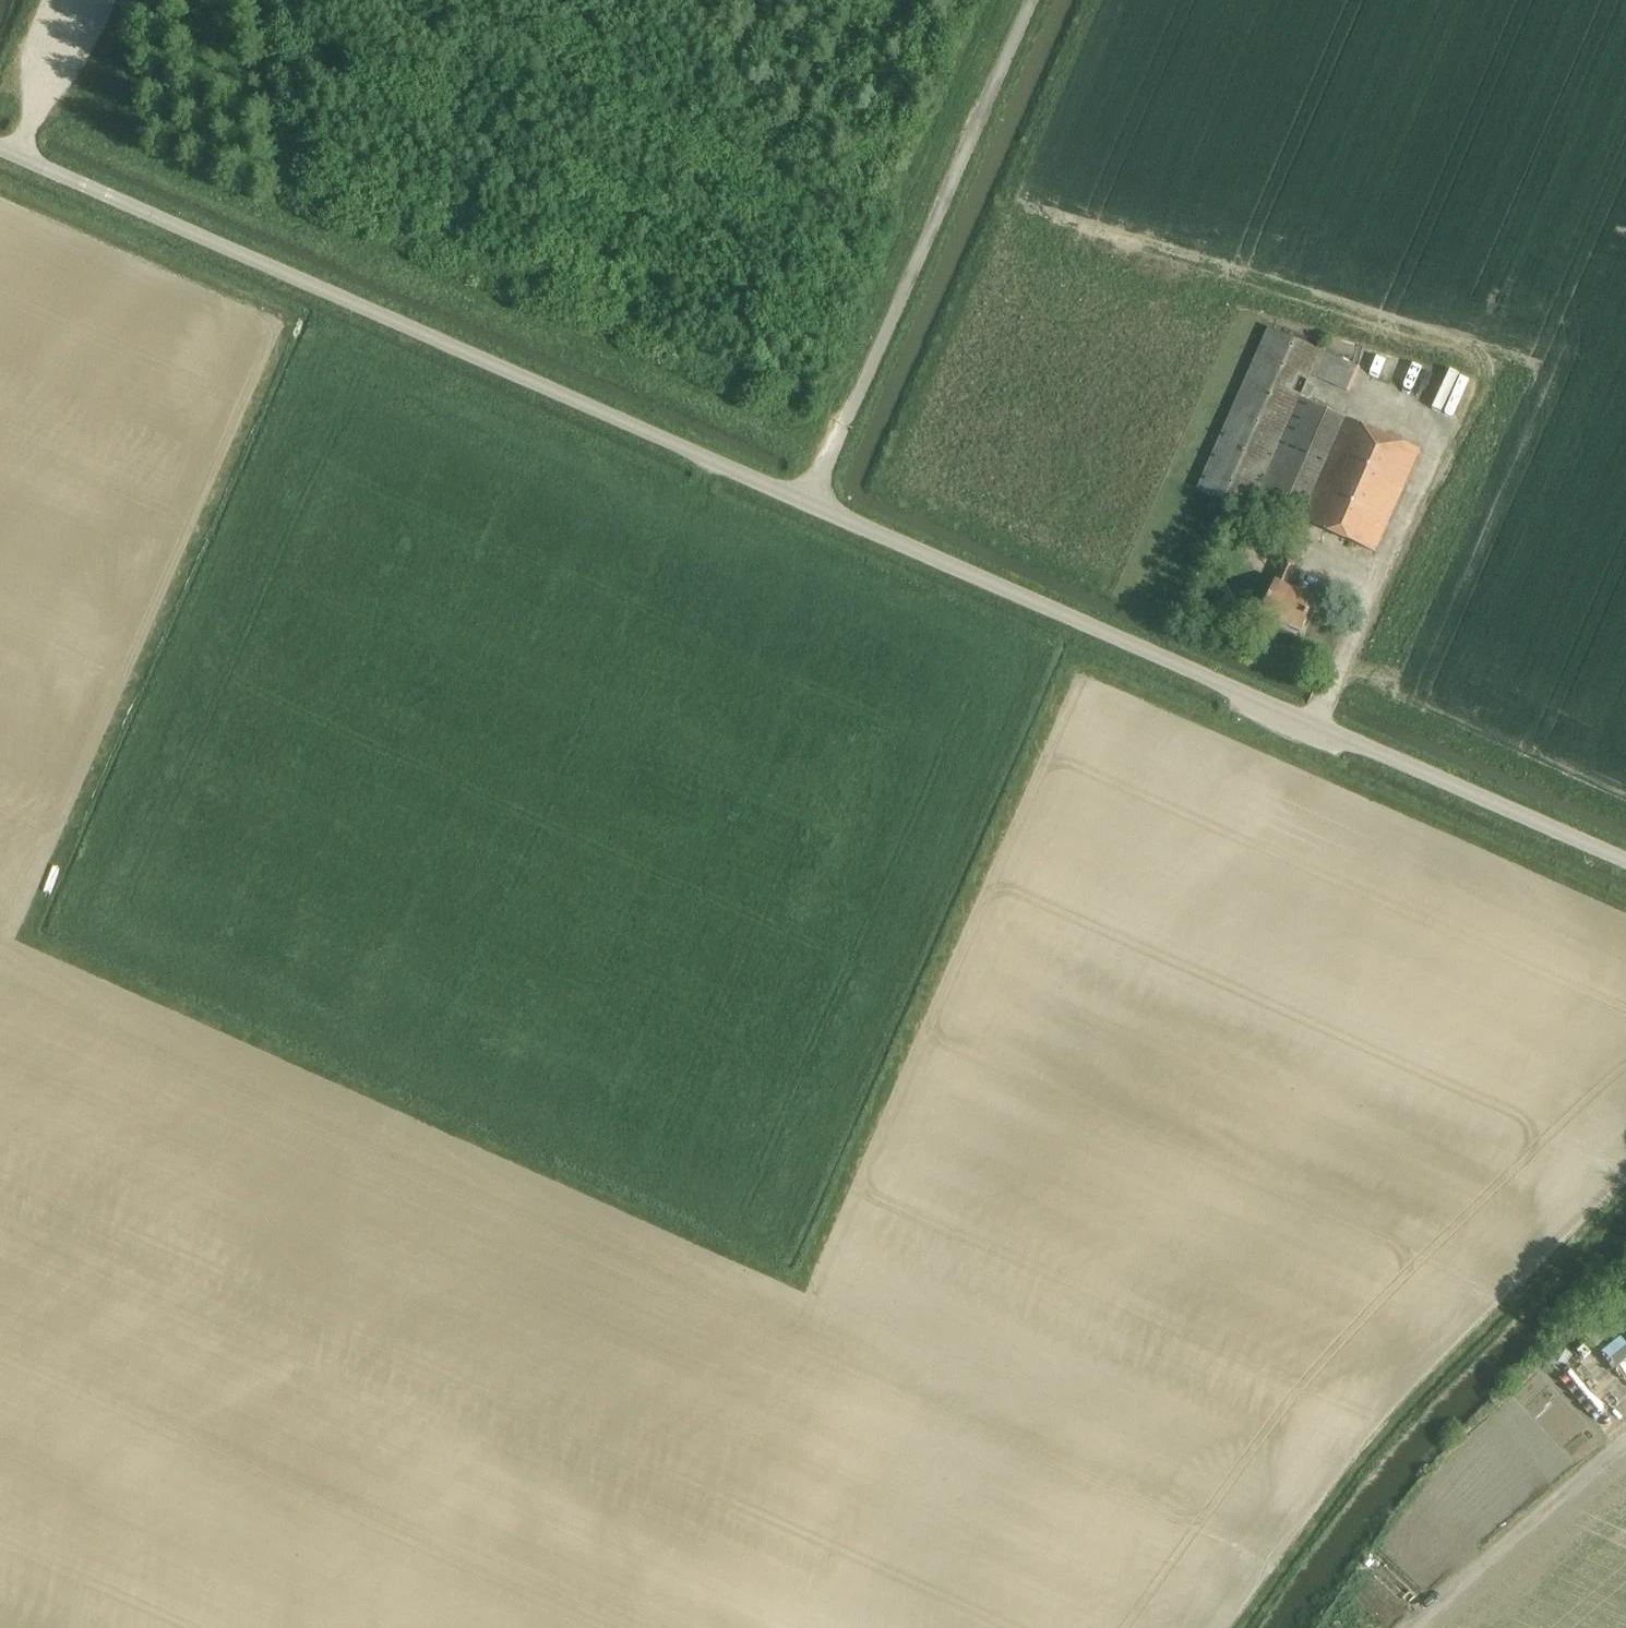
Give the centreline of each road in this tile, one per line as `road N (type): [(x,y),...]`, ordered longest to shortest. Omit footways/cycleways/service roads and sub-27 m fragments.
road 1 (unclassified): [(1625,859),(0,154)]
road 2 (track): [(1625,1439),(1403,1627)]

